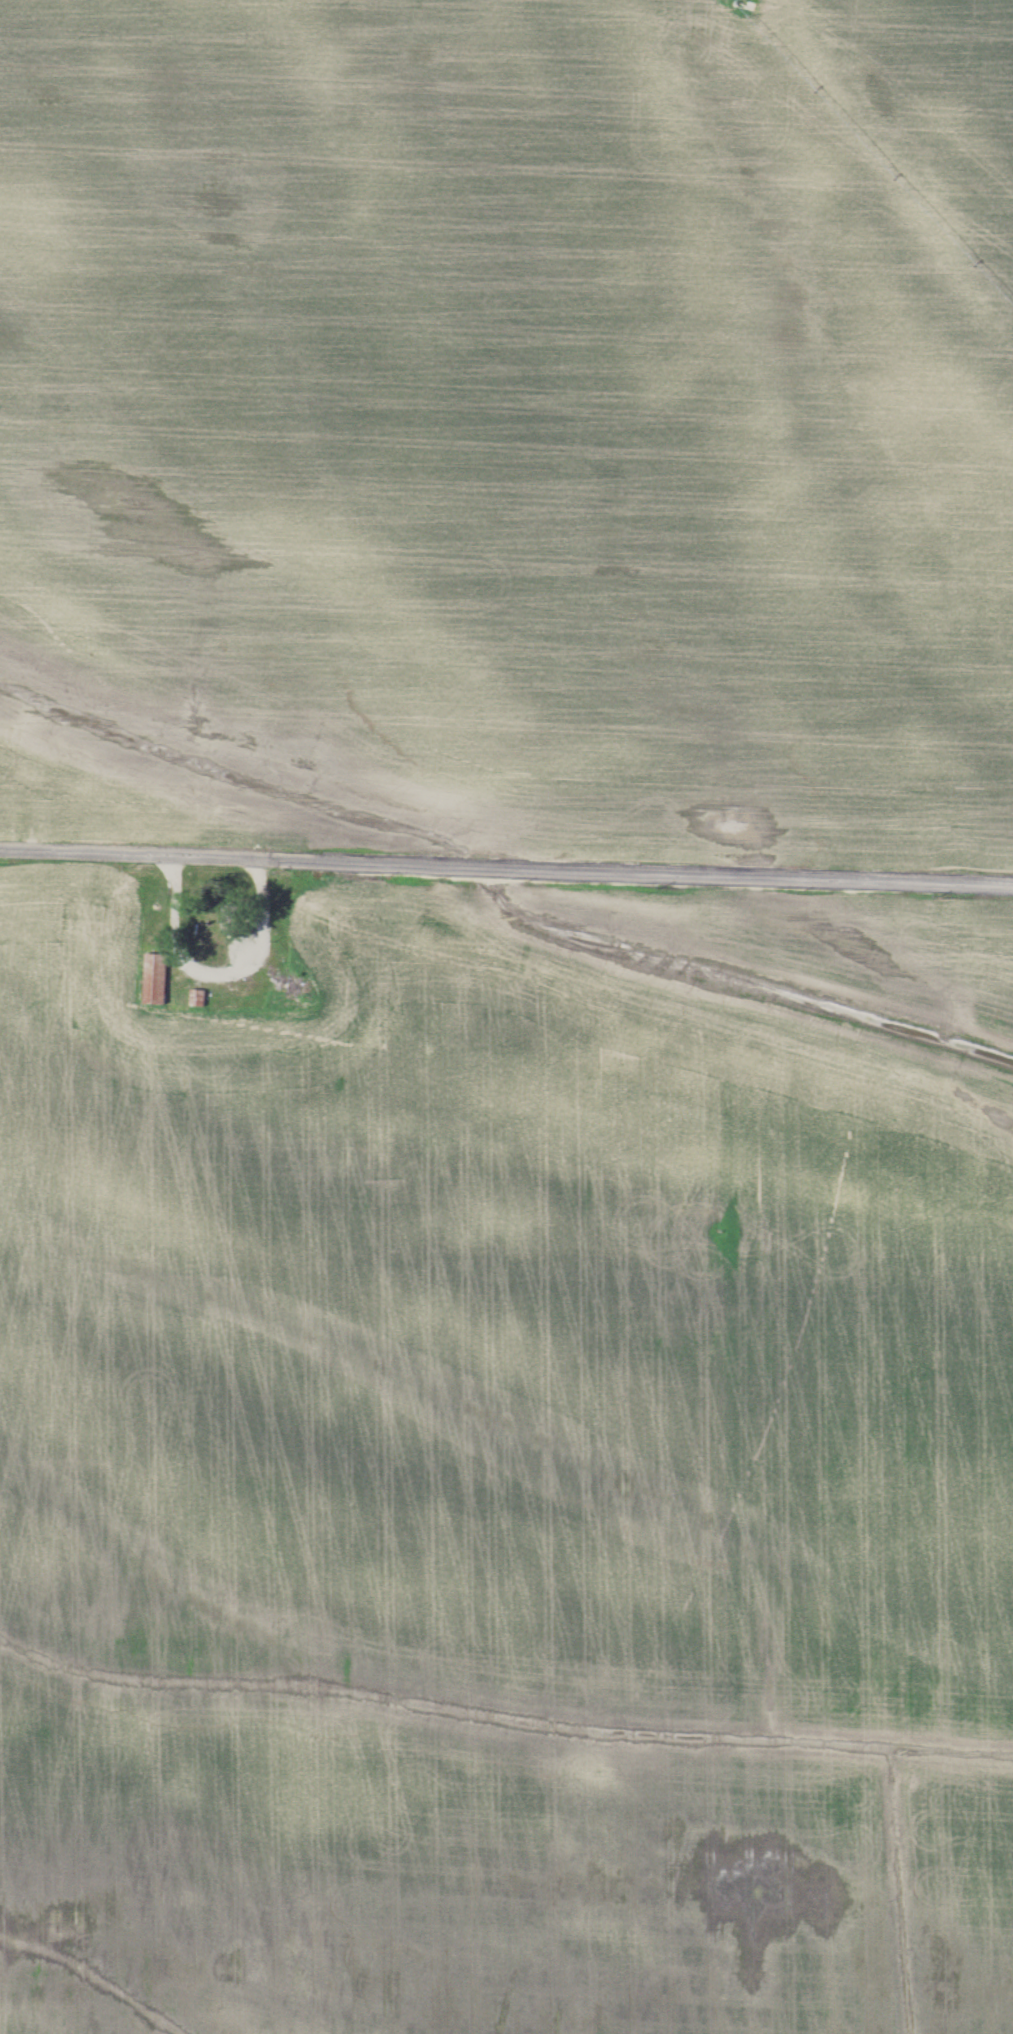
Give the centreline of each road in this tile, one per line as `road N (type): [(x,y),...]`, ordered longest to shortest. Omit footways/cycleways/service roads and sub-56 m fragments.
road 1 (residential): [(0,840),(1012,878)]

